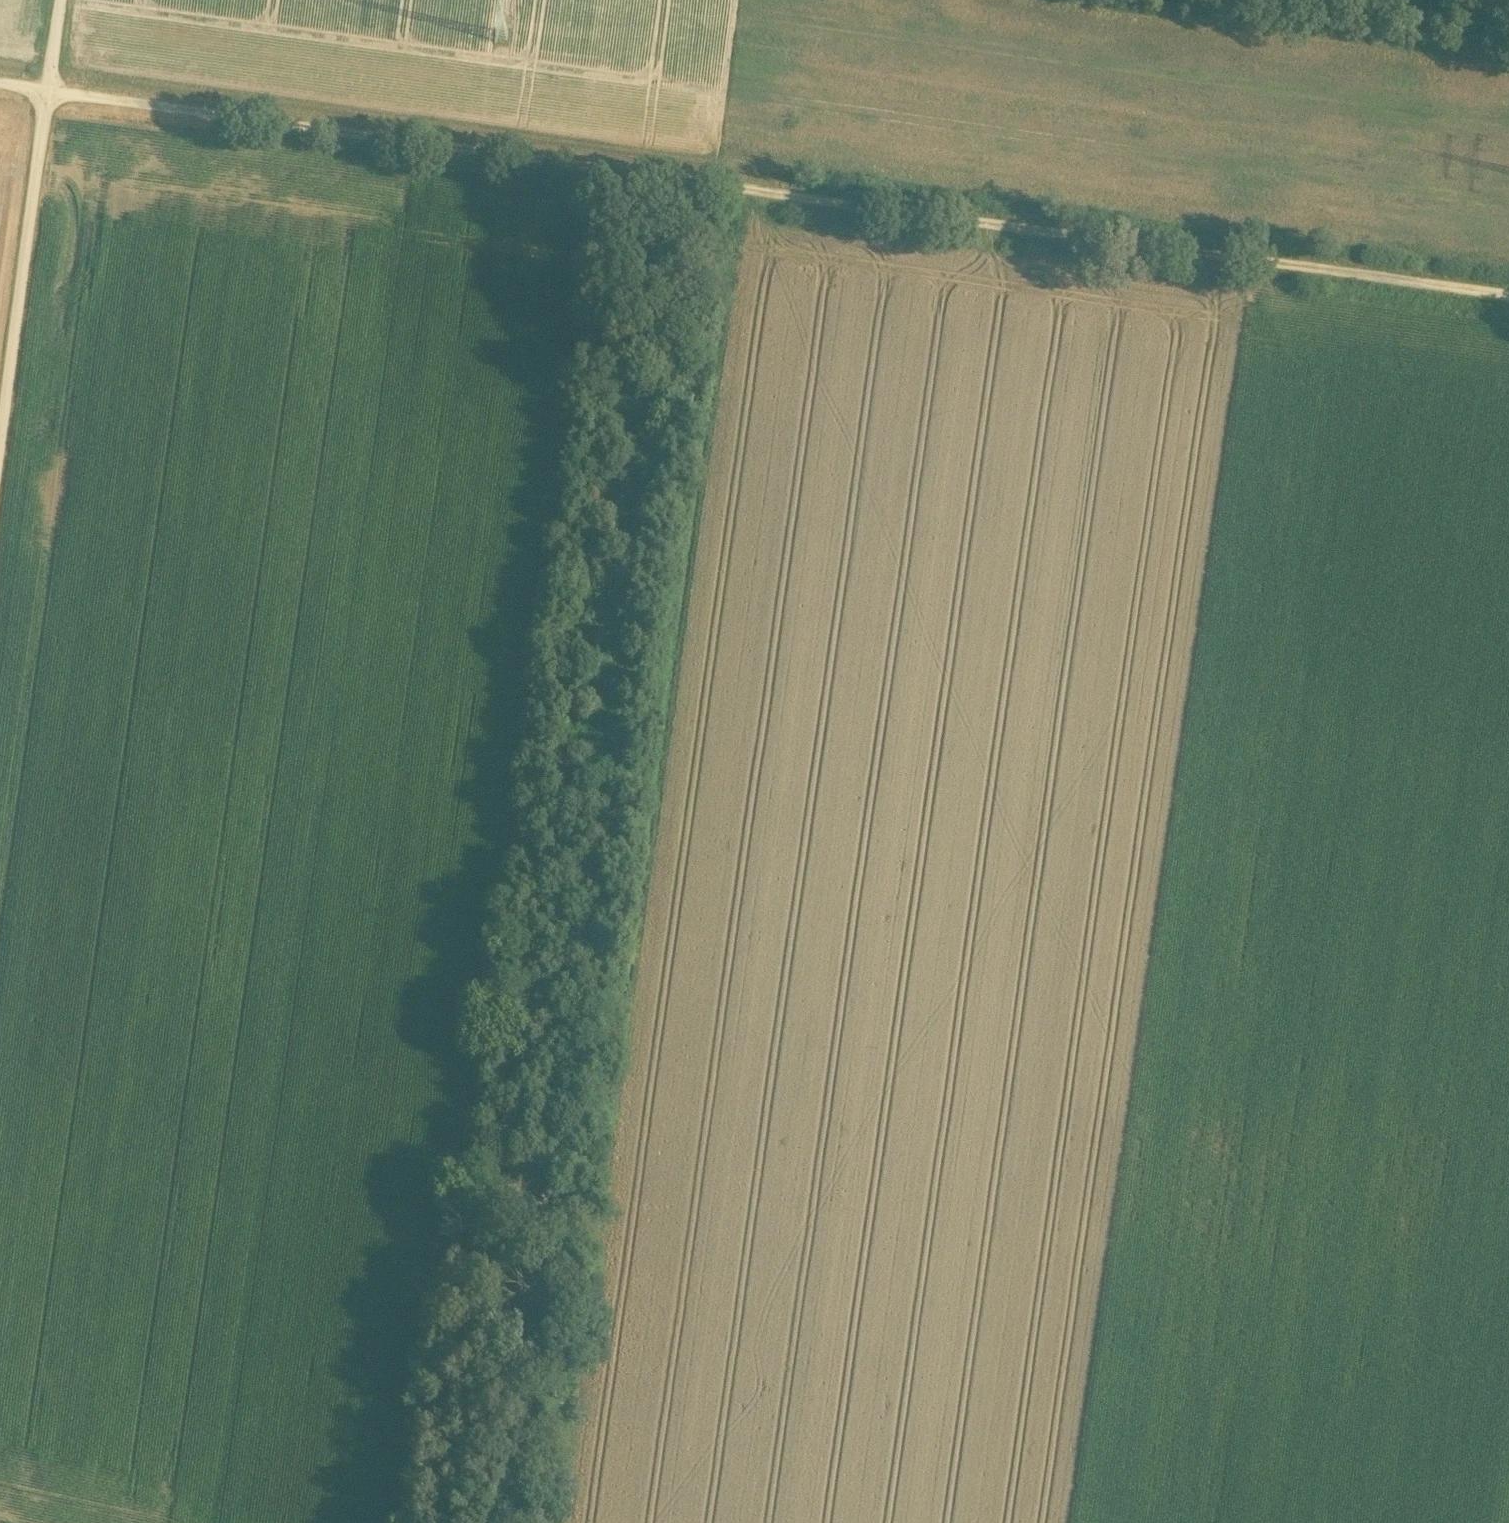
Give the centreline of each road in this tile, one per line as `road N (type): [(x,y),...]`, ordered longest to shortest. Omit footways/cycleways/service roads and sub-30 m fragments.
road 1 (track): [(49,91),(1508,297)]
road 2 (track): [(0,441),(49,91)]

